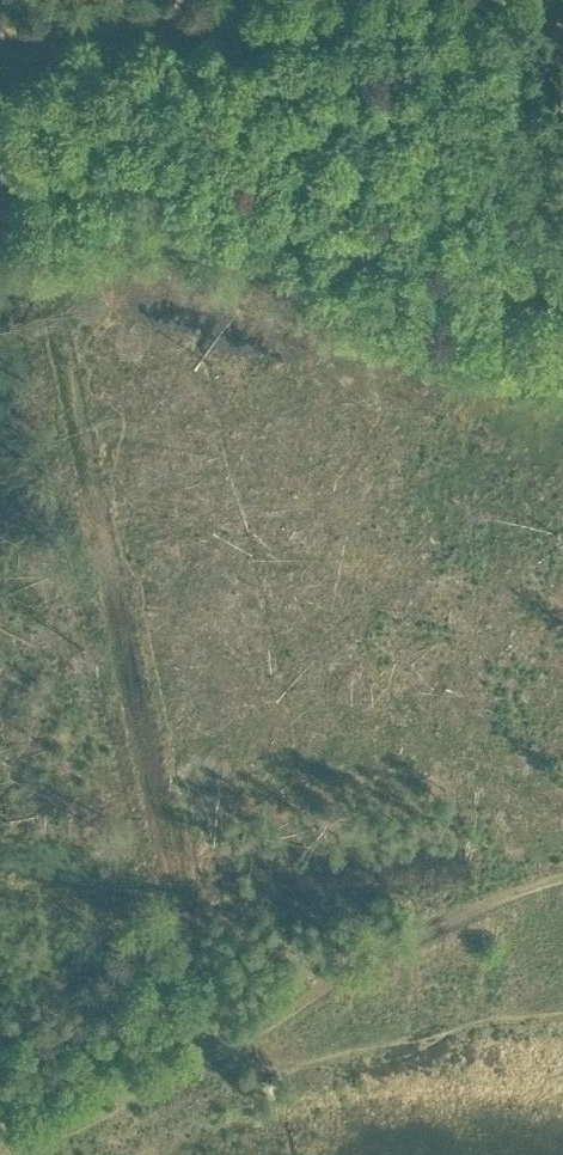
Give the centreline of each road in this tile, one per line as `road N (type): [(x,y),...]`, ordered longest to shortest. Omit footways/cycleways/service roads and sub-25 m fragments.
road 1 (track): [(214,1054),(31,237),(0,142)]
road 2 (track): [(0,29),(106,31),(562,1)]
road 3 (track): [(214,1054),(415,939),(562,877)]
road 4 (track): [(3,1154),(214,1054)]

